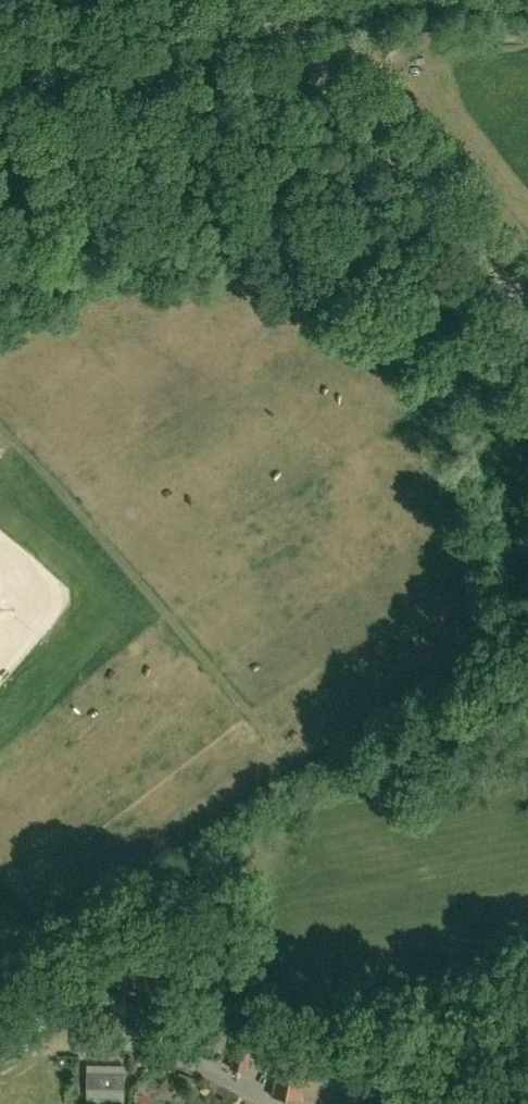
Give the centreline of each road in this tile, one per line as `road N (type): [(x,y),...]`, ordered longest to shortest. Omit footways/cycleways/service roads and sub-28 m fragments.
road 1 (unclassified): [(527,310),(333,78),(249,0)]

